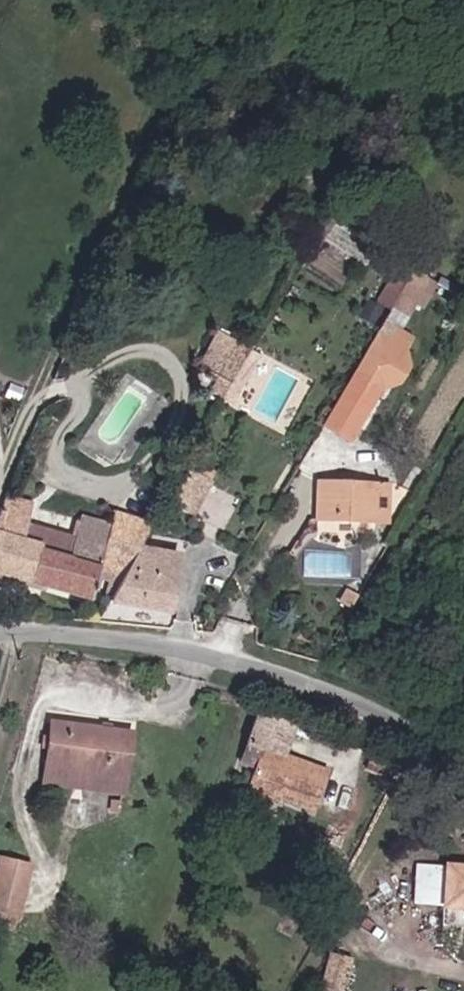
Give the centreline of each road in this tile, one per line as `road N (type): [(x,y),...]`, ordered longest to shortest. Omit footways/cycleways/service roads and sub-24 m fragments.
road 1 (track): [(0,473),(201,0)]
road 2 (unclassified): [(0,633),(197,657),(318,688),(463,763)]

